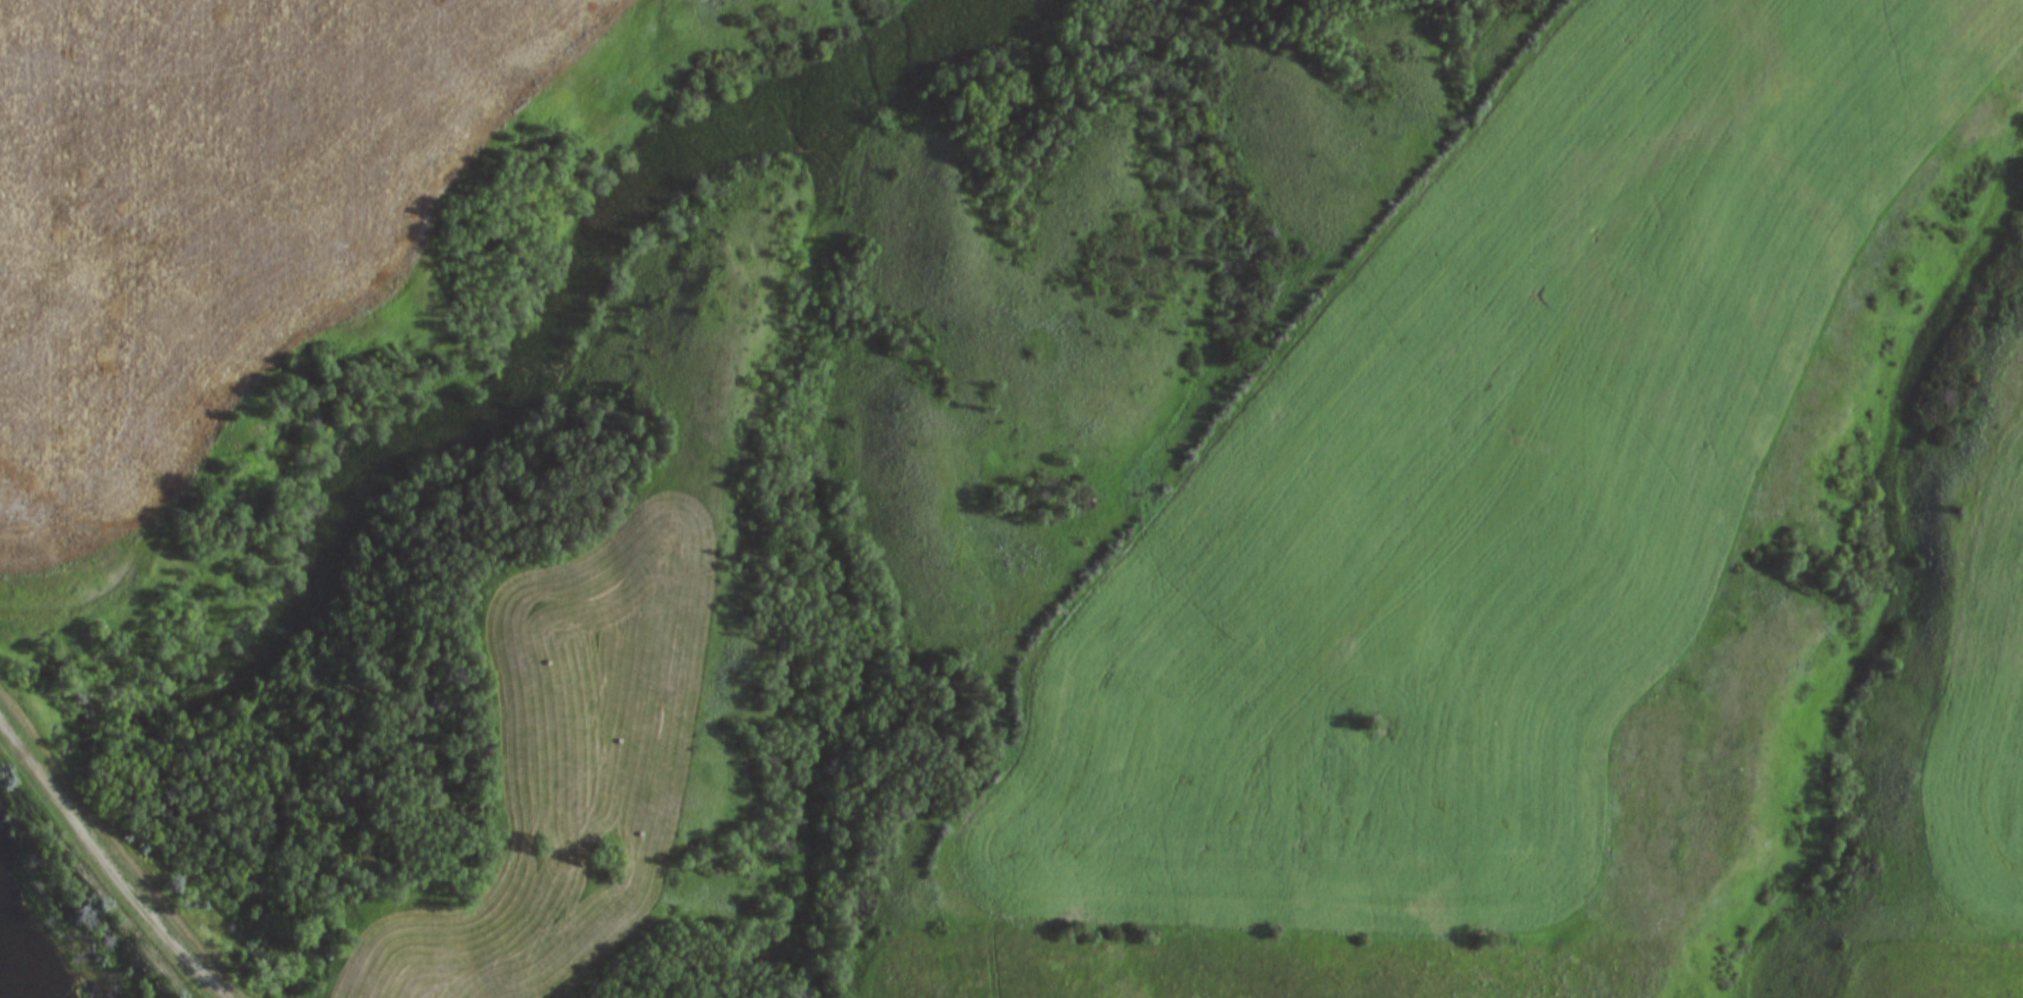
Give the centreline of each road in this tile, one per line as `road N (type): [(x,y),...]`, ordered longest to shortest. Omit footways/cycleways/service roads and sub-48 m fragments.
road 1 (track): [(237,997),(0,718)]

